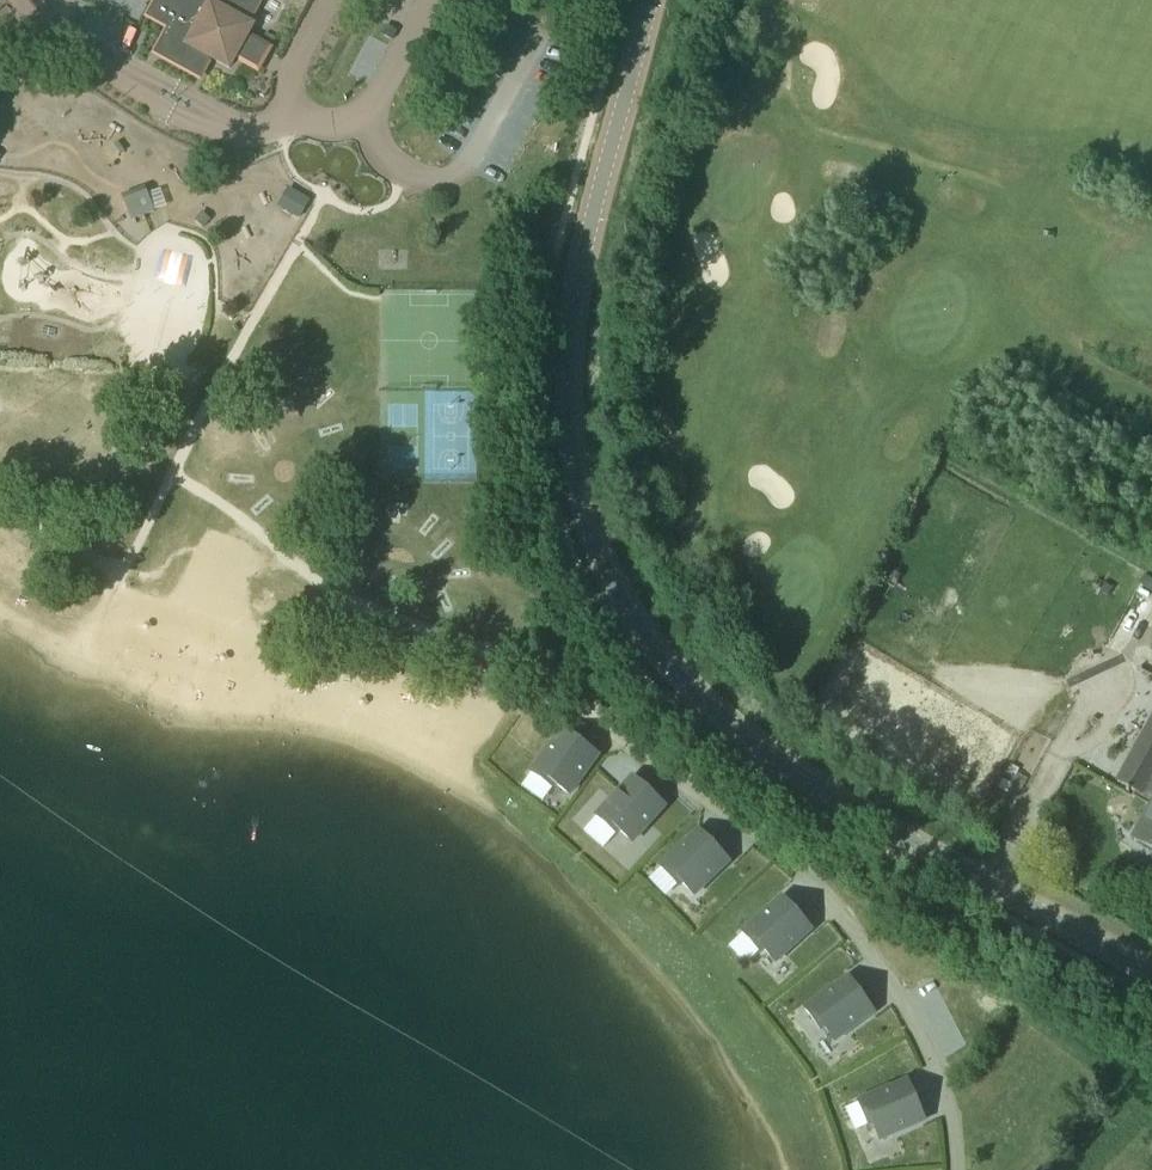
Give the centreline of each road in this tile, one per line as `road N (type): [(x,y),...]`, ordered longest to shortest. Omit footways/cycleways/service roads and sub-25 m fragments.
road 1 (unclassified): [(1151,970),(741,720),(636,604),(606,541),(578,424),(574,344),(581,264),(652,0)]
road 2 (unclassified): [(960,1169),(938,1066),(882,973),(810,879),(583,717)]
road 3 (unclassified): [(431,0),(366,127),(296,118),(249,136),(33,22)]

